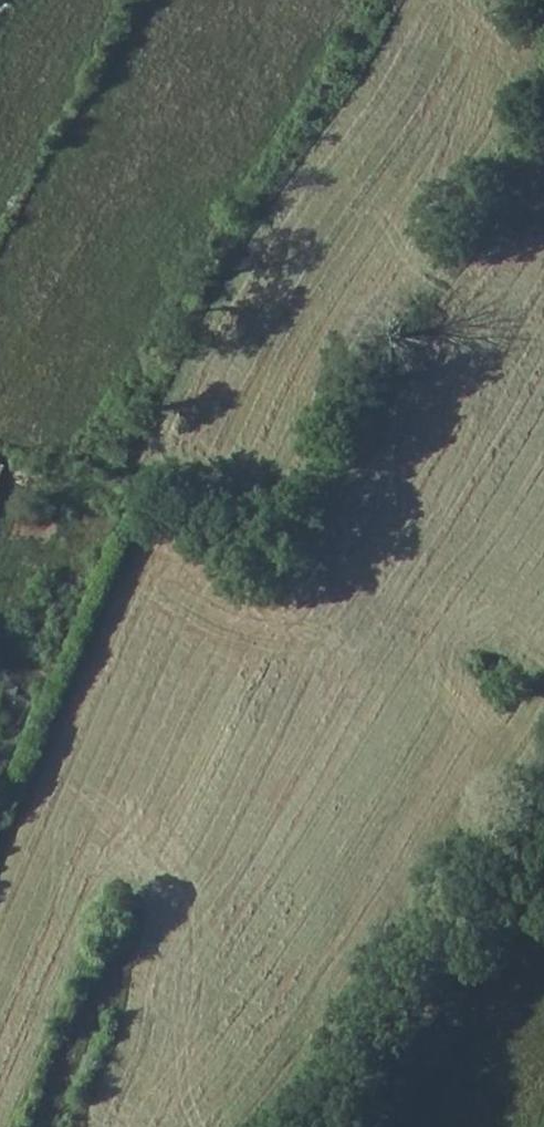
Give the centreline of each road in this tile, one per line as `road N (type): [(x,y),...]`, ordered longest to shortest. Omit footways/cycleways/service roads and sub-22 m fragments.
road 1 (track): [(326,1126),(543,807)]

